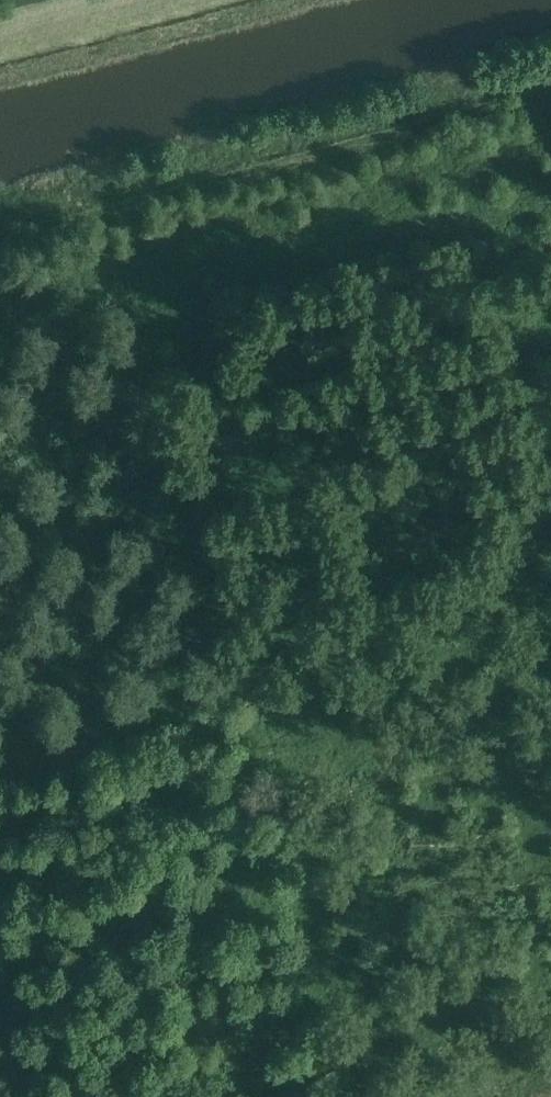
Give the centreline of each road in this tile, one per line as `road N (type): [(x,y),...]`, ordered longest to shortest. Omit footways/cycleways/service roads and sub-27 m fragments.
road 1 (track): [(0,229),(550,81)]

